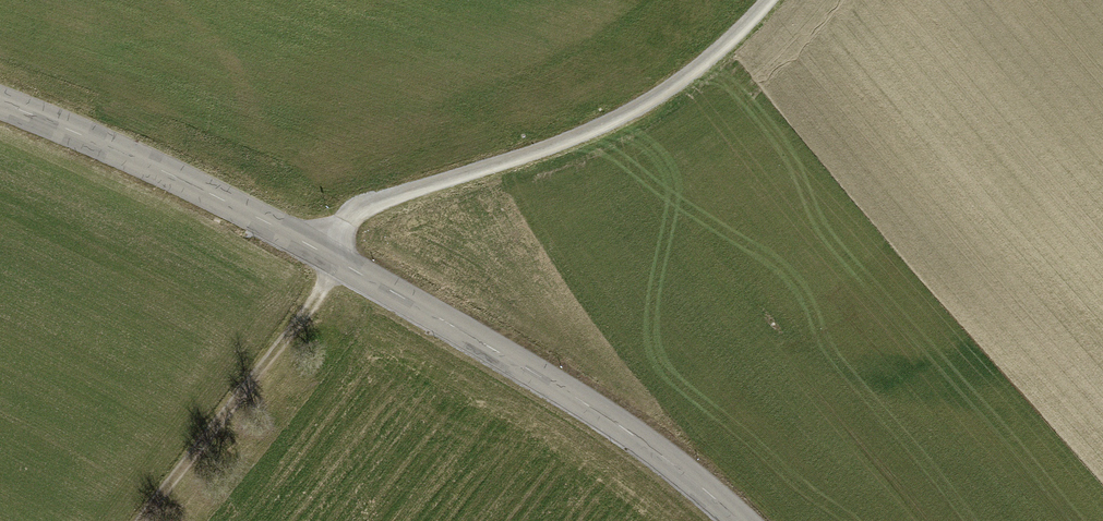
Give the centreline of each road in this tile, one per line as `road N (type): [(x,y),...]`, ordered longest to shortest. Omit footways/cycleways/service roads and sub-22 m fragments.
road 1 (unclassified): [(732,520),(633,438),(490,347),(253,215),(0,103)]
road 2 (track): [(318,250),(355,212),(589,134),(699,69),(774,0)]
road 3 (track): [(142,520),(344,264)]

